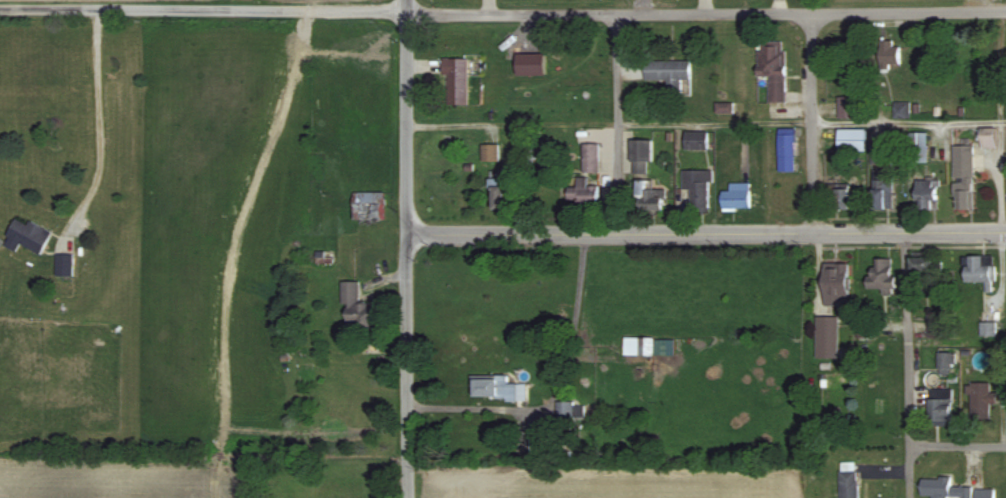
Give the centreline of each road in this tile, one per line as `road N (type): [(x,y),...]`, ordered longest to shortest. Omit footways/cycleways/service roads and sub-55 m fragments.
road 1 (residential): [(407,15),(1005,12)]
road 2 (residential): [(407,235),(1005,233)]
road 3 (residential): [(407,0),(407,497)]
road 4 (residential): [(0,10),(407,15)]
road 5 (residential): [(910,497),(905,234)]
road 6 (residential): [(616,16),(619,235)]
road 7 (residential): [(811,15),(813,233)]

